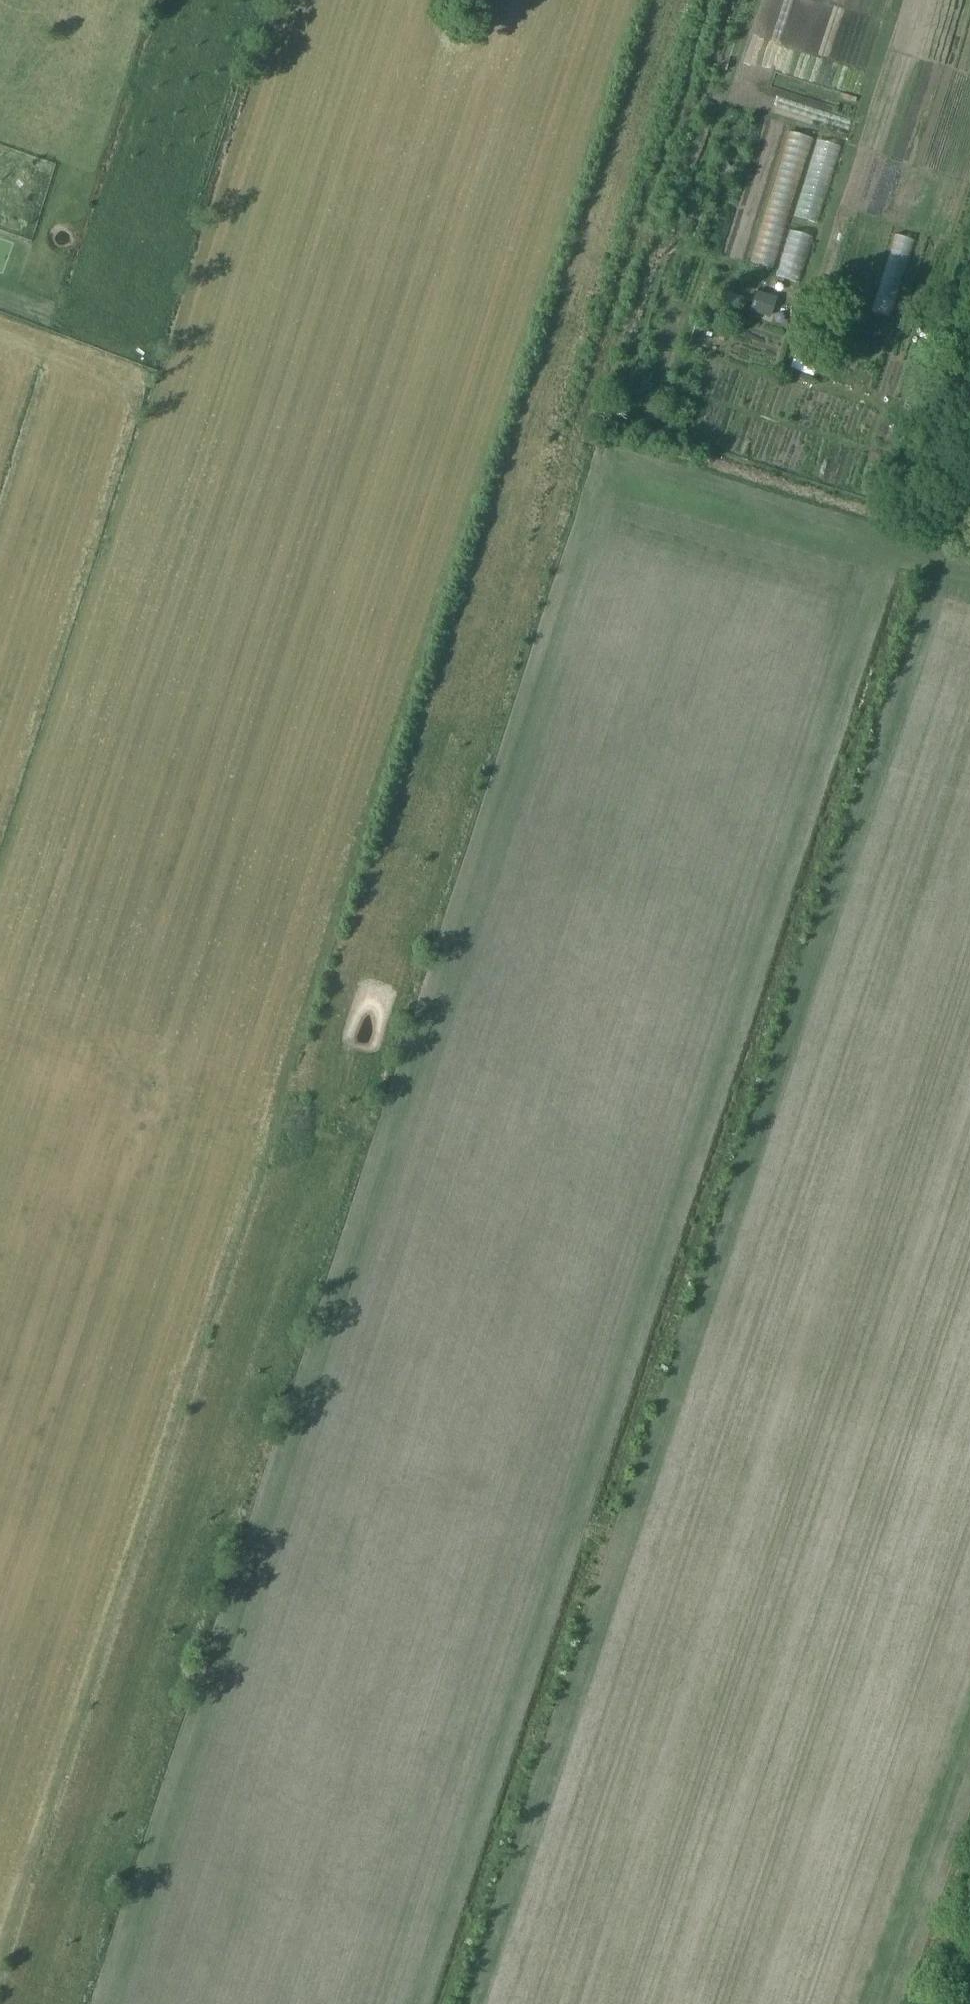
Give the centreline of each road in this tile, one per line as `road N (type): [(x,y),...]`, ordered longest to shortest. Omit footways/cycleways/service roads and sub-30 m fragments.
road 1 (track): [(603,458),(969,569)]

